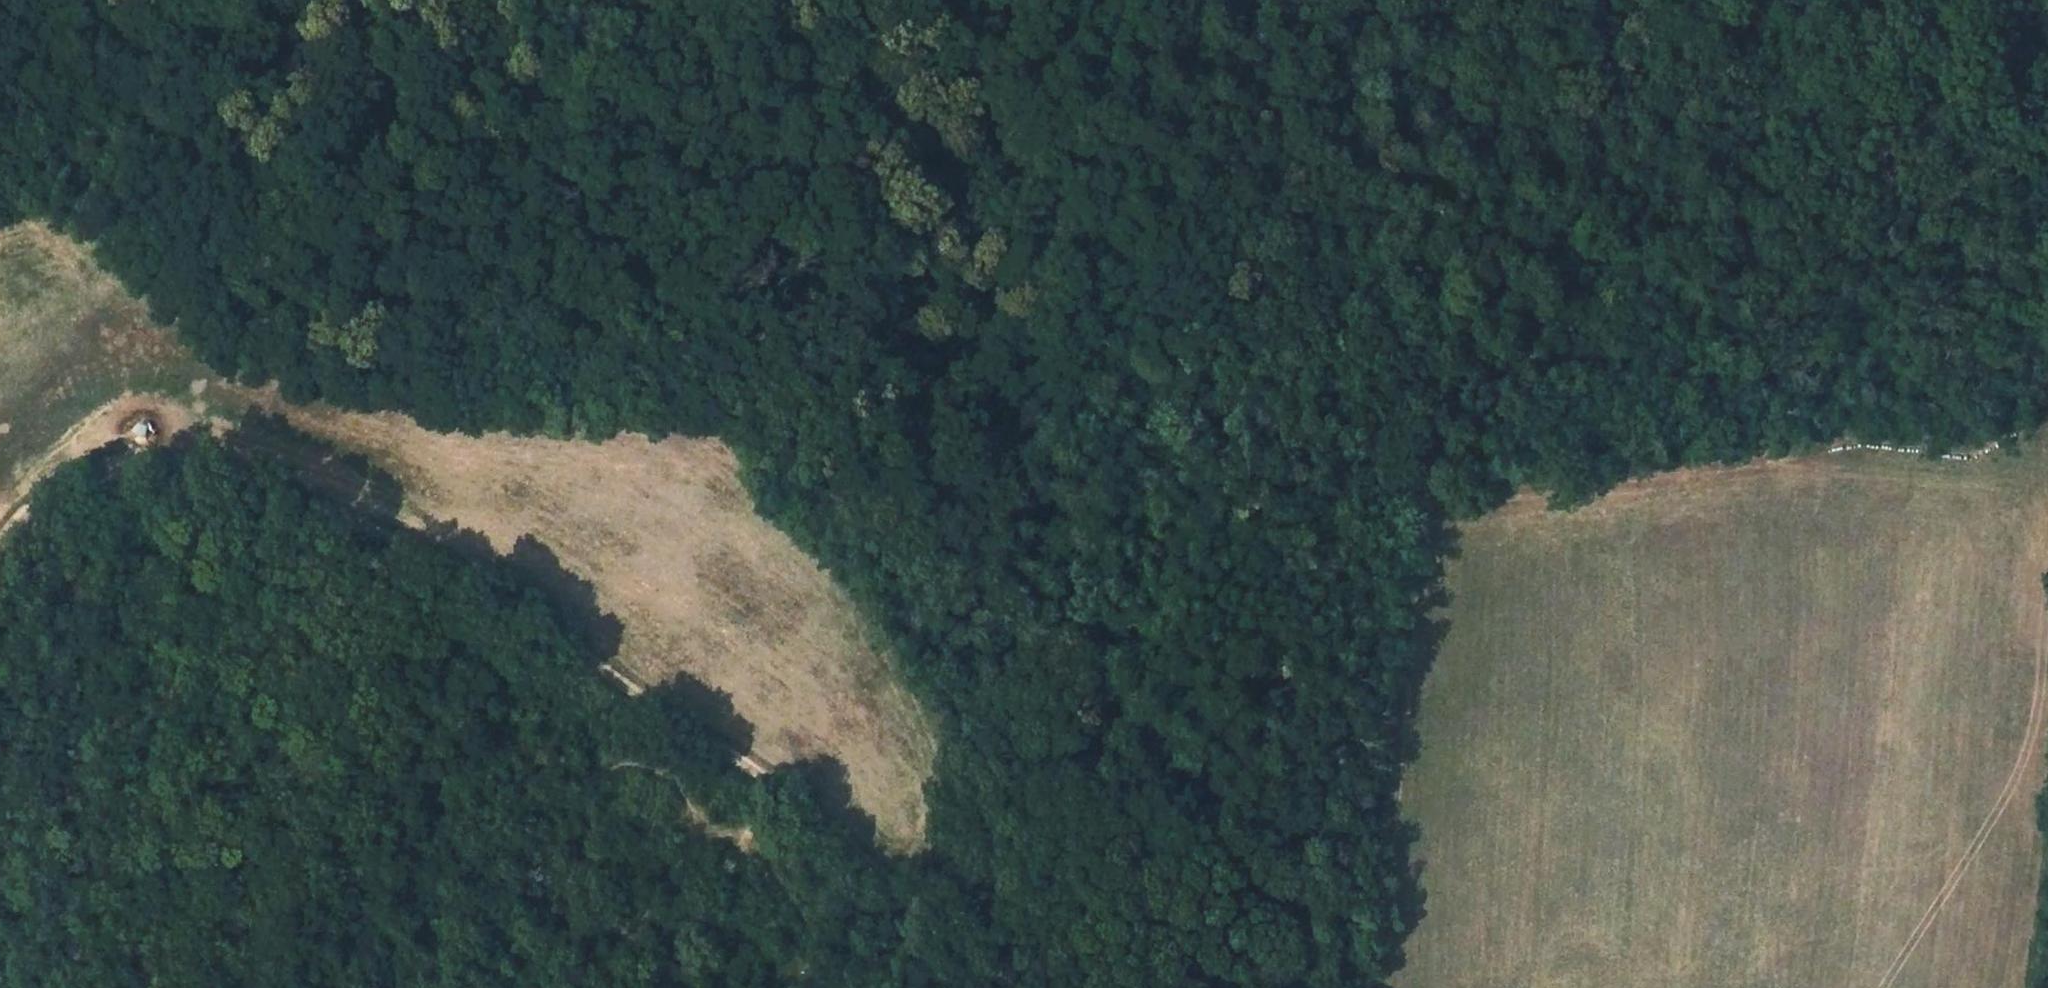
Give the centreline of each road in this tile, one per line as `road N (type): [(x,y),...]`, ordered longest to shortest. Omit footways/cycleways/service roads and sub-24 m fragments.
road 1 (track): [(0,551),(52,498),(89,482),(165,467),(255,488),(441,563),(503,595),(811,818),(1010,987)]
road 2 (track): [(1400,447),(1416,532),(1372,987)]

